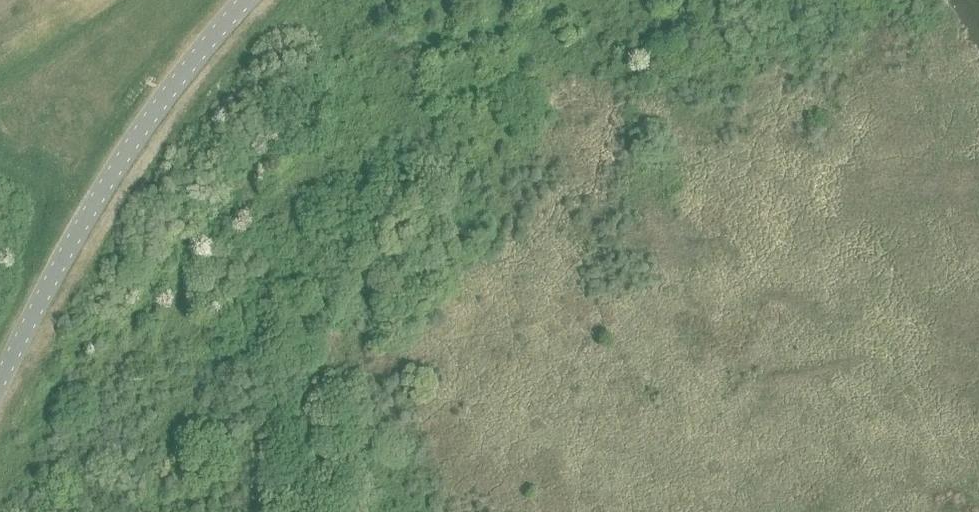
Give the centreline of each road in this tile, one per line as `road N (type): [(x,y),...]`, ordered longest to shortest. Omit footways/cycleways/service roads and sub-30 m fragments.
road 1 (unclassified): [(0,381),(115,172),(246,0)]

